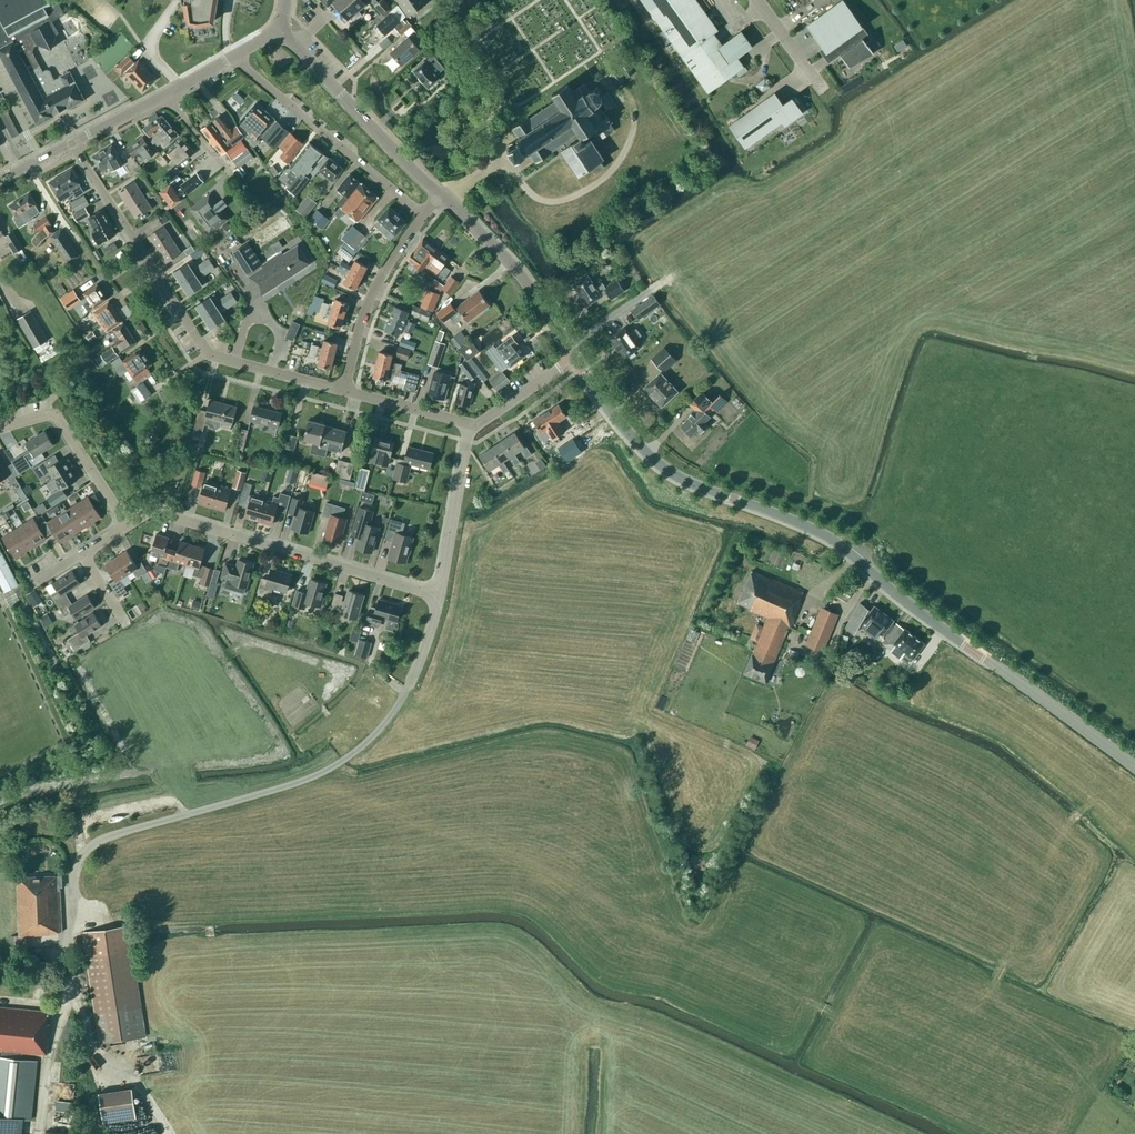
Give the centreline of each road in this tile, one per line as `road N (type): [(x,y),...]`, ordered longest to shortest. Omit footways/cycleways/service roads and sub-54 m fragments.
road 1 (tertiary): [(1134,768),(824,535),(669,473),(623,431),(573,360)]
road 2 (residential): [(81,854),(99,838),(312,777),(351,756),(407,690),(438,598)]
road 3 (residential): [(343,390),(205,352),(71,145)]
road 4 (residential): [(122,528),(149,512),(438,598)]
road 5 (residential): [(424,216),(233,58)]
road 6 (tertiary): [(444,197),(281,27)]
road 7 (tertiary): [(566,348),(511,263),(444,197)]
road 8 (residential): [(343,390),(370,302),(424,216)]
road 9 (unclassified): [(71,145),(233,58)]
road 10 (residential): [(122,528),(55,419),(0,429)]
road 11 (residential): [(438,598),(472,426)]
road 12 (track): [(78,987),(46,1067),(39,1133)]
road 13 (residential): [(472,426),(343,390)]
road 14 (residential): [(573,360),(472,426)]

